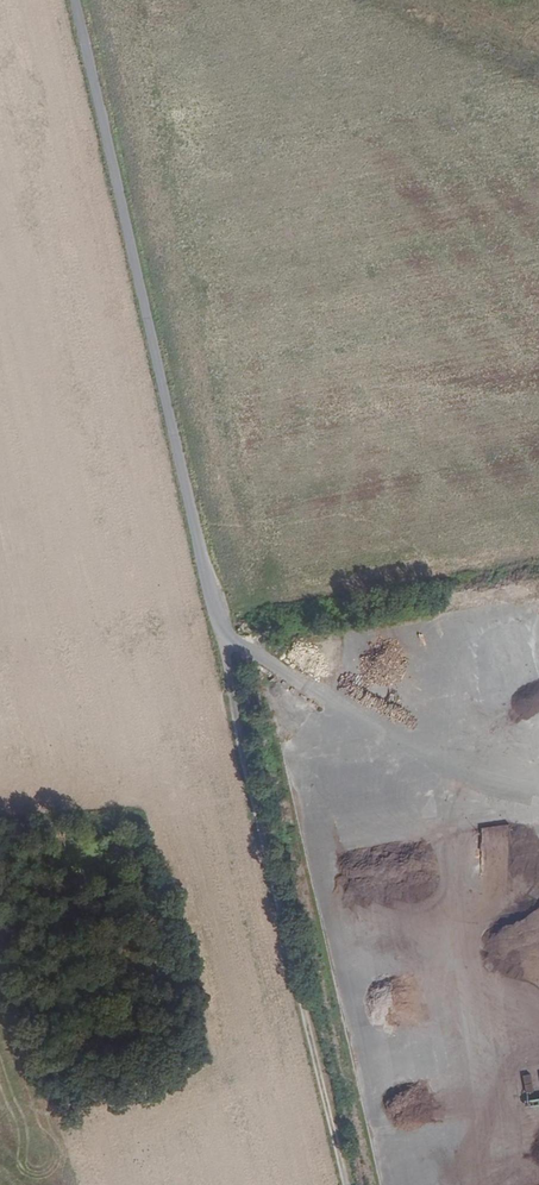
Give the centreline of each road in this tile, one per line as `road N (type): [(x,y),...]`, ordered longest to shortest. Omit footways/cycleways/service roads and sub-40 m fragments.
road 1 (track): [(219,620),(346,1184)]

